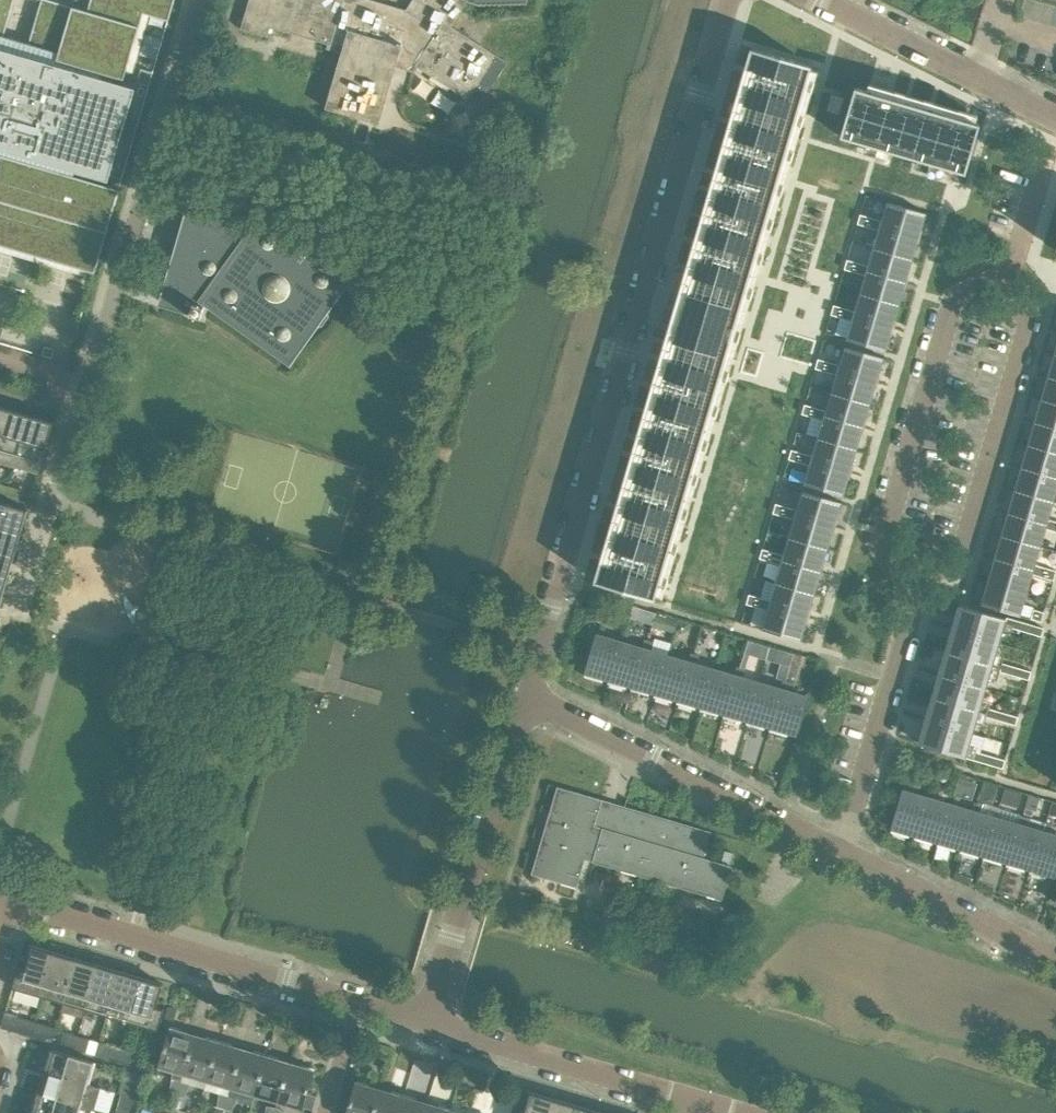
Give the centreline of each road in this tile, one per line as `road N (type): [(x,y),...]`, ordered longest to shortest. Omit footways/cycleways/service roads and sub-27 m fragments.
road 1 (residential): [(726,0),(525,694)]
road 2 (residential): [(428,1021),(11,900)]
road 3 (residential): [(999,280),(953,298),(884,528),(888,556),(914,590)]
road 4 (residential): [(914,590),(964,549),(1003,412),(1026,323),(999,280)]
road 5 (residential): [(836,850),(525,694)]
road 6 (residential): [(525,694),(428,1021)]
road 7 (residential): [(702,1103),(428,1021)]
road 8 (residential): [(836,850),(914,590)]
road 9 (residential): [(1055,116),(825,0)]
road 10 (residential): [(1055,960),(836,850)]
road 11 (residential): [(999,280),(1021,236),(1055,118)]

